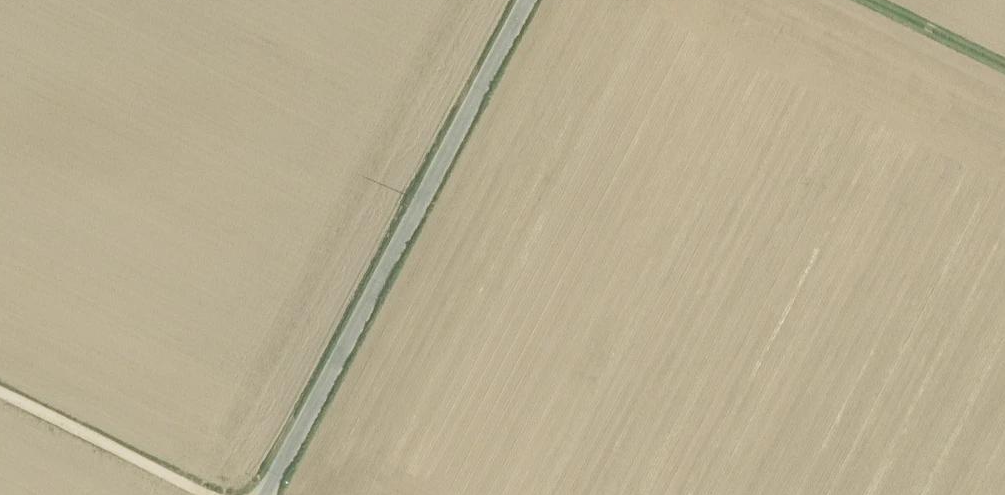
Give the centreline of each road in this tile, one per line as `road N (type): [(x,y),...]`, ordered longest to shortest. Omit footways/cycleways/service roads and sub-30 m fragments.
road 1 (residential): [(263,494),(525,0)]
road 2 (track): [(0,384),(229,494)]

